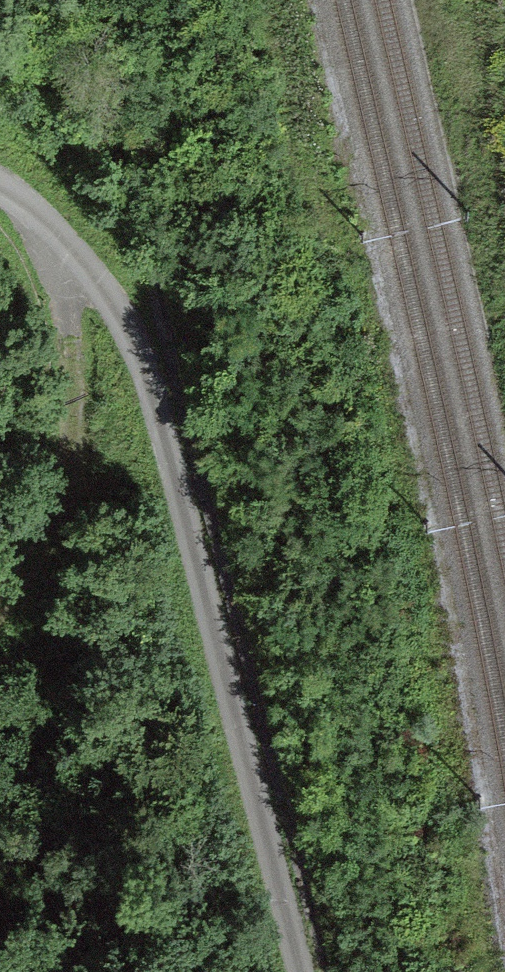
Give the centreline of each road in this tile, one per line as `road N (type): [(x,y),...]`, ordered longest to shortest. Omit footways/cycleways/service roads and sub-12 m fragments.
road 1 (track): [(0,187),(68,248),(122,318),(139,359),(299,971)]
road 2 (track): [(68,248),(74,485),(0,604)]

